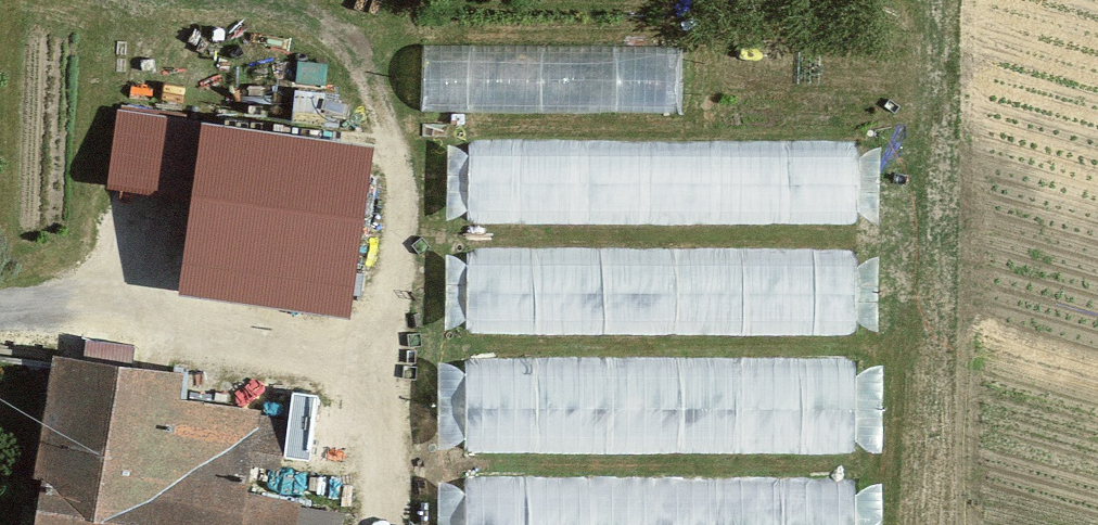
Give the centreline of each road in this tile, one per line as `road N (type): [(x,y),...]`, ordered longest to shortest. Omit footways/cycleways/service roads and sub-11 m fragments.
road 1 (track): [(406,194),(368,37),(189,0)]

